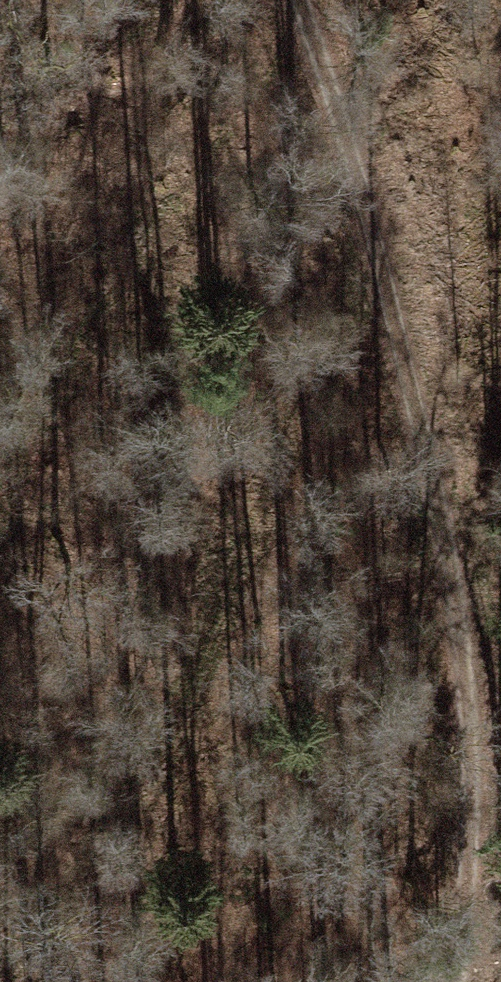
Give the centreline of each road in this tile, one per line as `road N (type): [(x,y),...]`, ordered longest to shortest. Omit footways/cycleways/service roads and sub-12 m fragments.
road 1 (track): [(307,0),(462,541),(470,872),(458,981)]
road 2 (track): [(377,0),(332,71),(231,364),(114,650),(0,834)]

